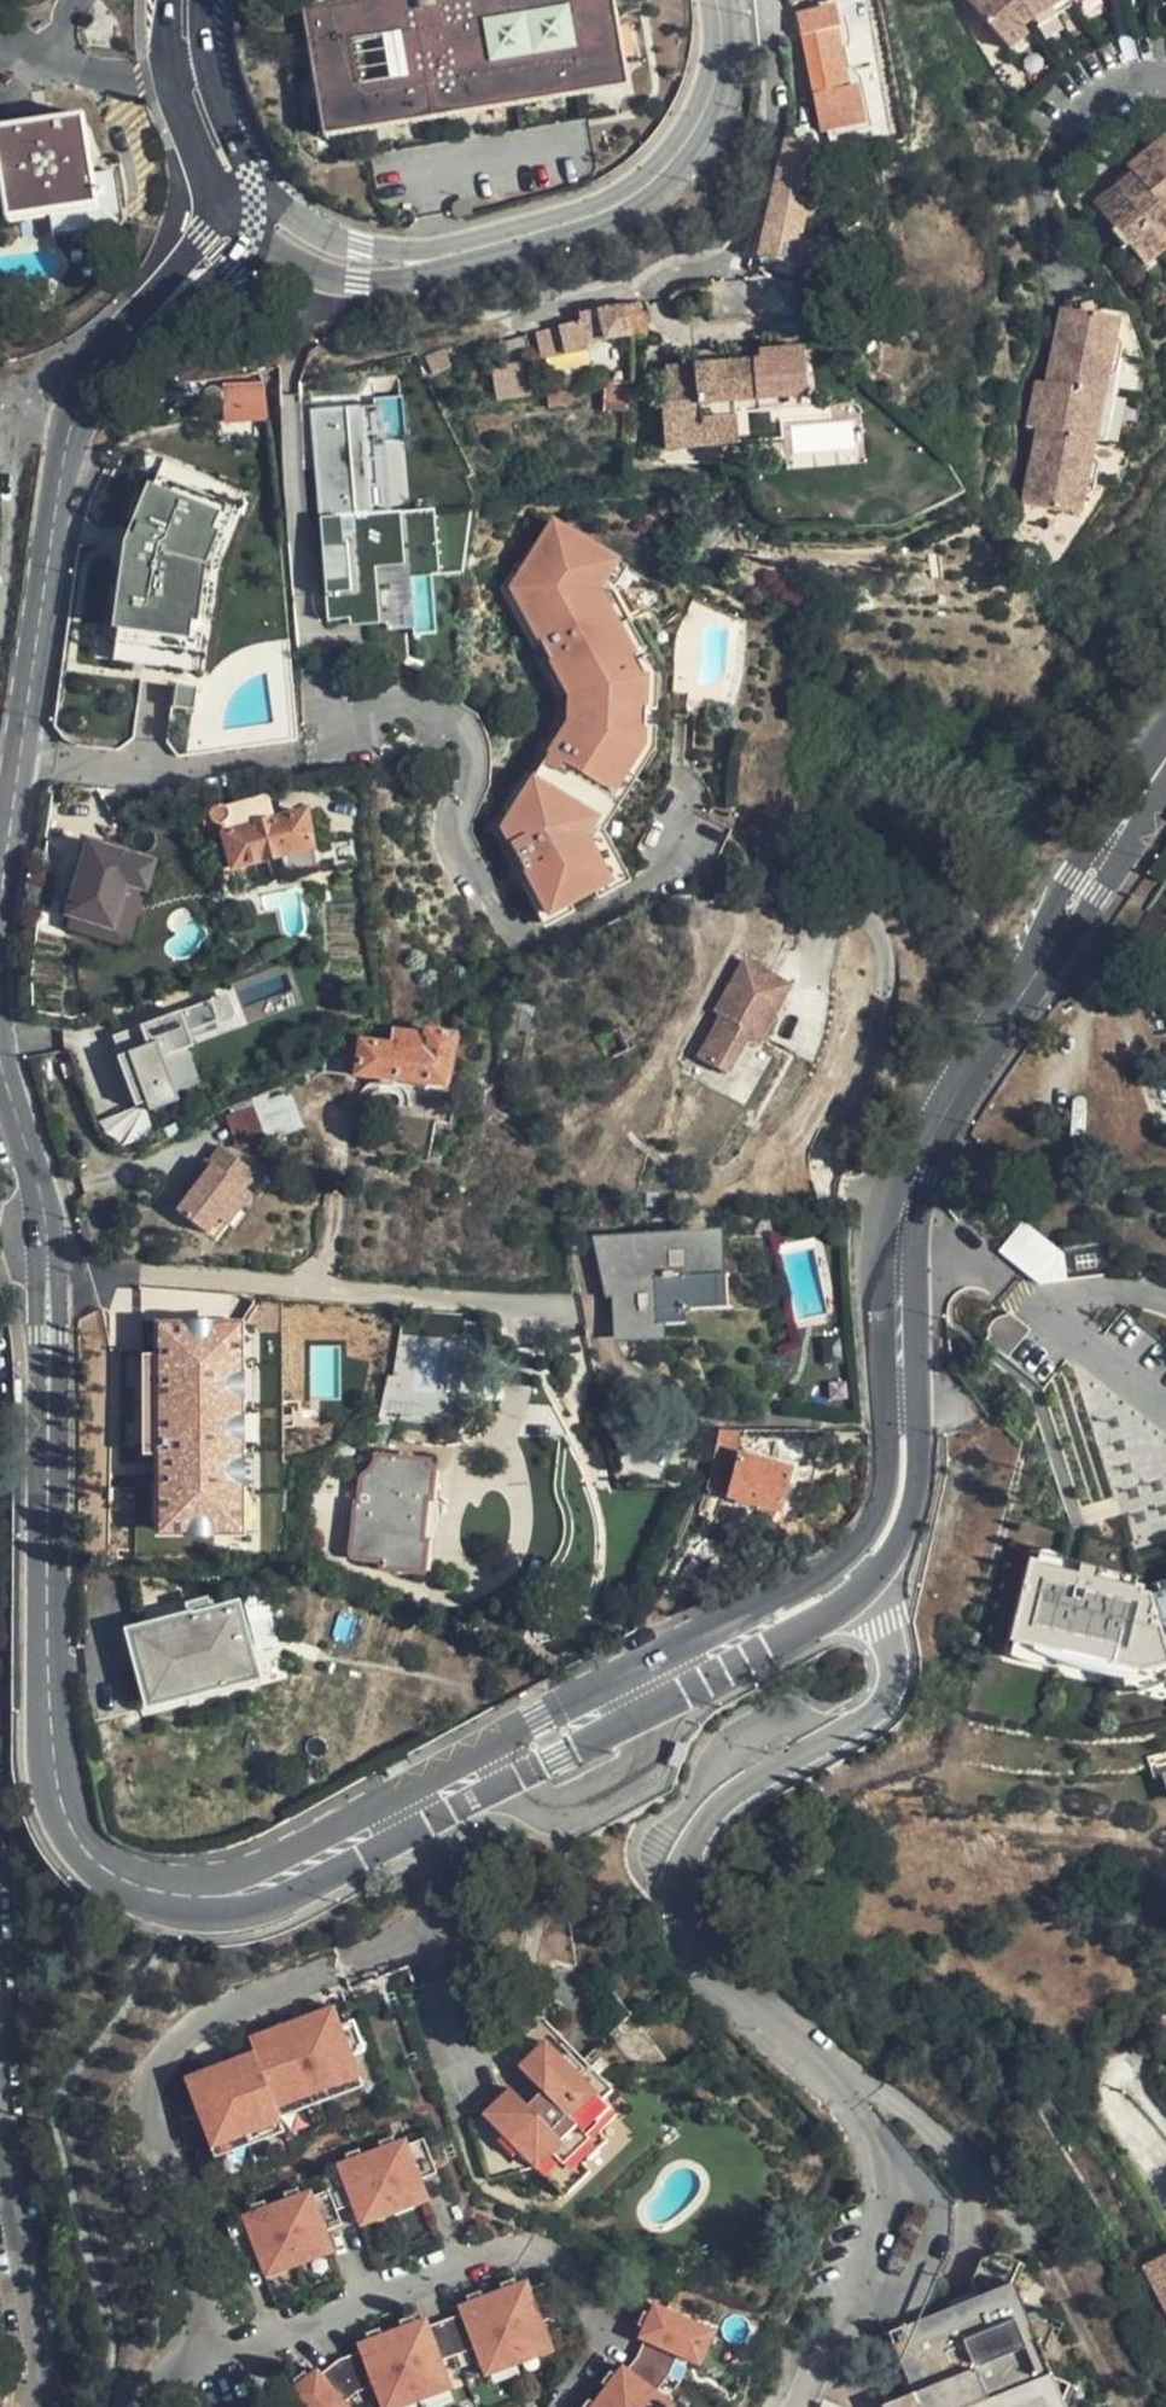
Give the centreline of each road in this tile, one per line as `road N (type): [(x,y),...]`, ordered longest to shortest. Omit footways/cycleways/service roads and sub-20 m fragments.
road 1 (tertiary): [(1165,762),(939,1118),(915,1167),(899,1262),(904,1480),(875,1550),(822,1599),(399,1818)]
road 2 (tertiary): [(399,1818),(237,1894),(157,1891),(85,1852),(58,1790),(49,1698),(47,1272)]
road 3 (unclassified): [(399,1818),(427,1879),(422,1914),(406,1939),(343,1969),(206,2006),(164,2032),(149,2077),(215,2354)]
road 4 (residential): [(517,928),(465,846),(456,816),(472,784),(463,720),(386,712),(322,744),(162,773),(21,760)]
road 5 (residential): [(238,203),(295,244),(357,266),(419,264),(549,231),(631,197),(684,153),(714,99),(722,39),(715,0)]
road 6 (unclassified): [(215,2354),(525,2253),(576,2281),(592,2330),(552,2400)]
road 7 (tertiary): [(21,760),(74,422)]
road 8 (residential): [(0,2094),(38,2406)]
road 9 (tertiary): [(74,422),(121,337),(238,203)]
road 10 (residential): [(1165,77),(1060,133),(1044,185),(1051,283)]
road 11 (residential): [(318,1281),(47,1272)]
road 12 (residential): [(561,1313),(318,1281)]
road 13 (tertiary): [(168,0),(170,74),(183,118),(202,162),(238,203)]
road 14 (tertiary): [(238,203),(250,165),(216,76),(206,0)]
road 15 (residential): [(1019,1301),(1165,1414)]
road 16 (tertiary): [(45,1229),(33,1165),(0,1071)]
road 17 (tertiary): [(0,901),(21,760)]

